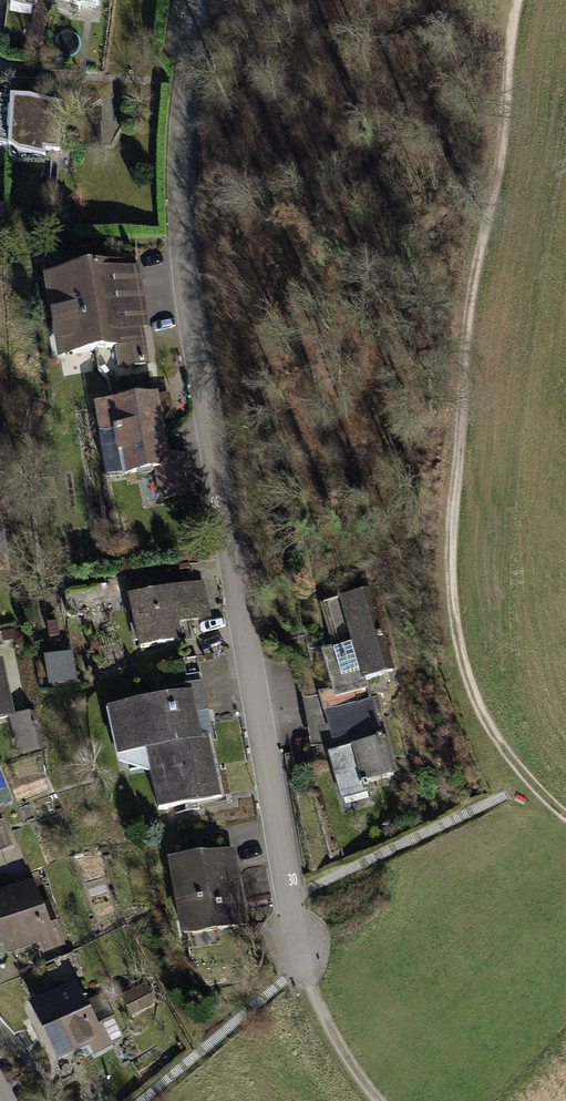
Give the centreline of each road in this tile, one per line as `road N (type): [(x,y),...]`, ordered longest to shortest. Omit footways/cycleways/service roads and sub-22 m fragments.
road 1 (residential): [(308,967),(180,240),(198,0)]
road 2 (track): [(517,0),(497,186),(472,295),(453,585),(475,690),(515,756),(565,809)]
road 3 (track): [(308,967),(358,1069),(386,1100)]

